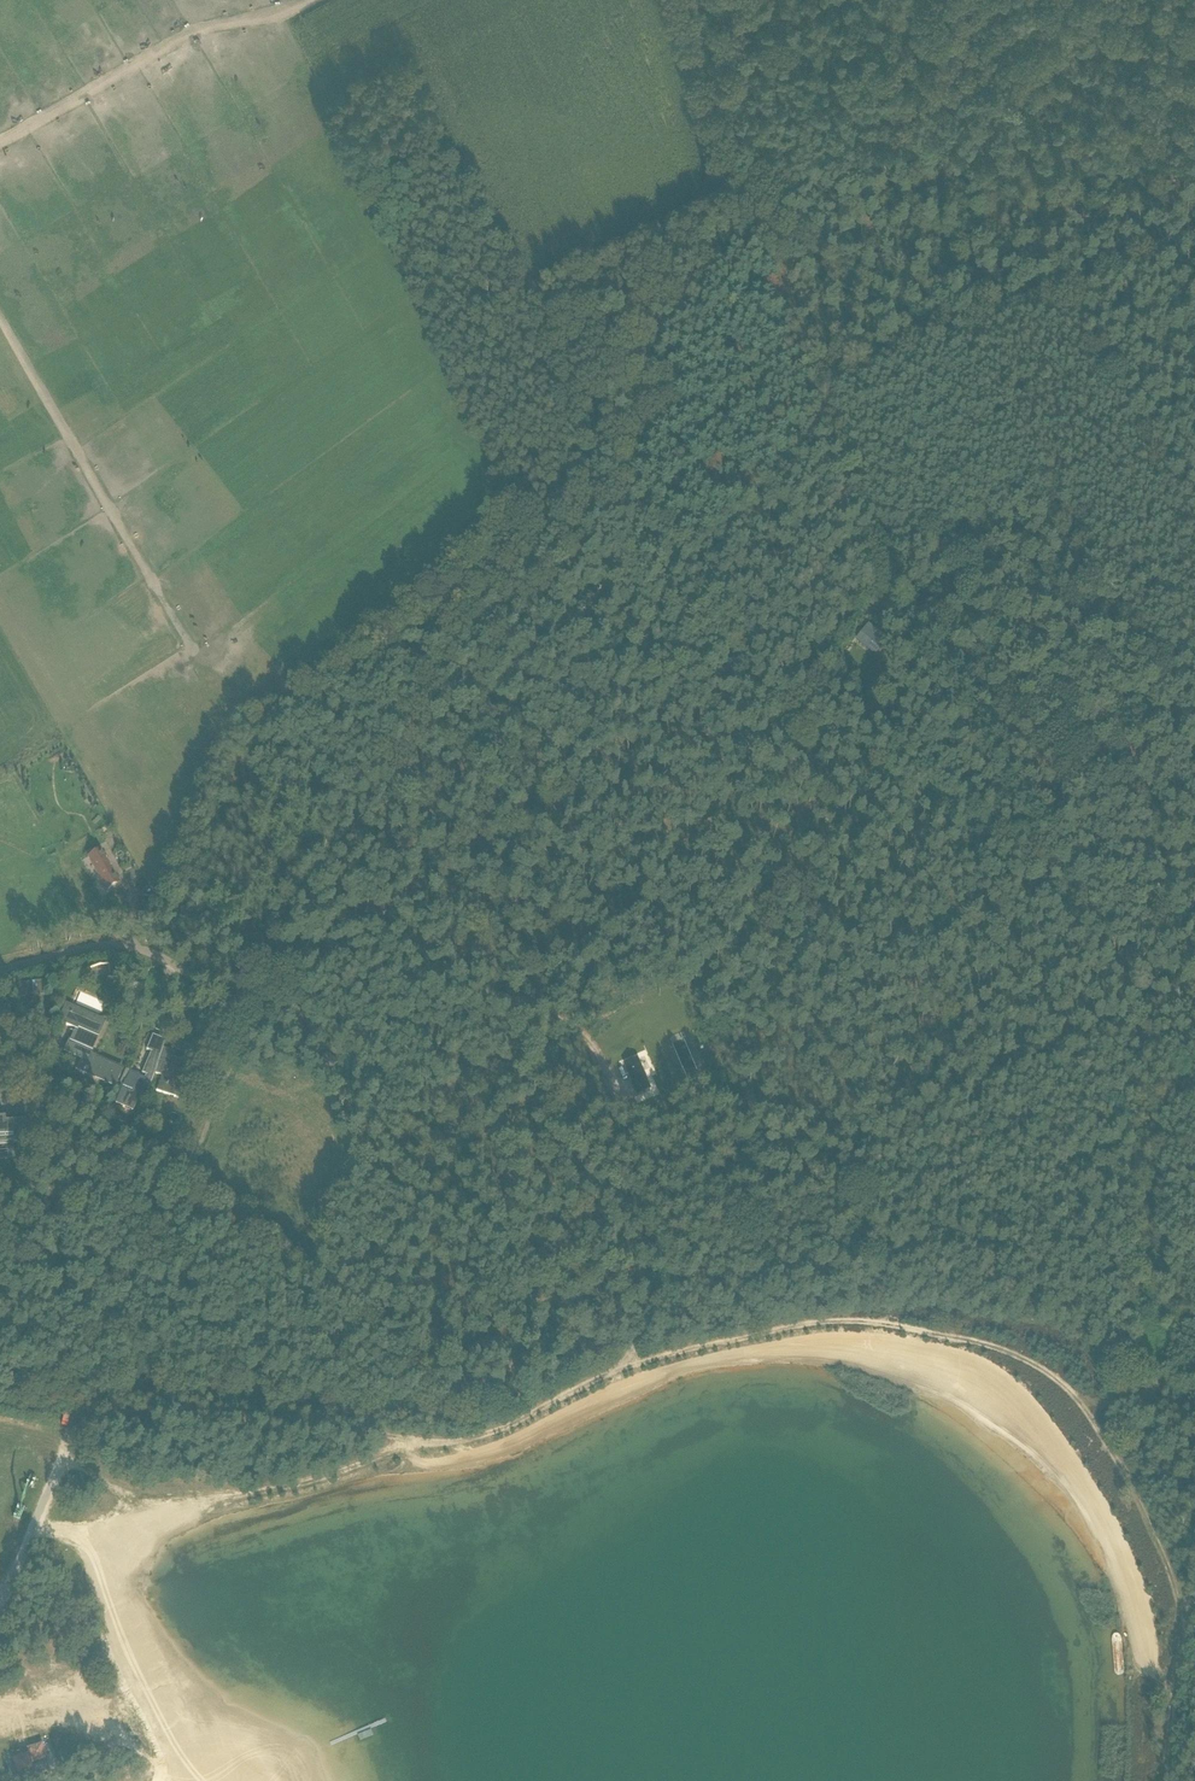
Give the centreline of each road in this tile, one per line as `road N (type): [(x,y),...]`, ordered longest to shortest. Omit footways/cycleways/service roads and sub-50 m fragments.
road 1 (track): [(547,515),(721,671),(921,787),(1194,970)]
road 2 (track): [(788,713),(726,806),(721,833),(858,1113),(750,1164)]
road 3 (track): [(258,963),(338,818),(547,515)]
road 4 (track): [(743,231),(918,171),(949,152),(1083,0)]
road 5 (unclassified): [(0,1065),(184,1177),(233,1058),(240,1023),(231,1005)]
road 6 (track): [(258,963),(287,959),(530,1006),(616,1055)]
road 7 (track): [(547,515),(606,405),(743,231)]
road 8 (unclassified): [(231,1005),(157,956),(120,948),(85,948),(0,970)]
road 9 (track): [(674,0),(743,231)]
road 10 (track): [(835,199),(960,0)]

